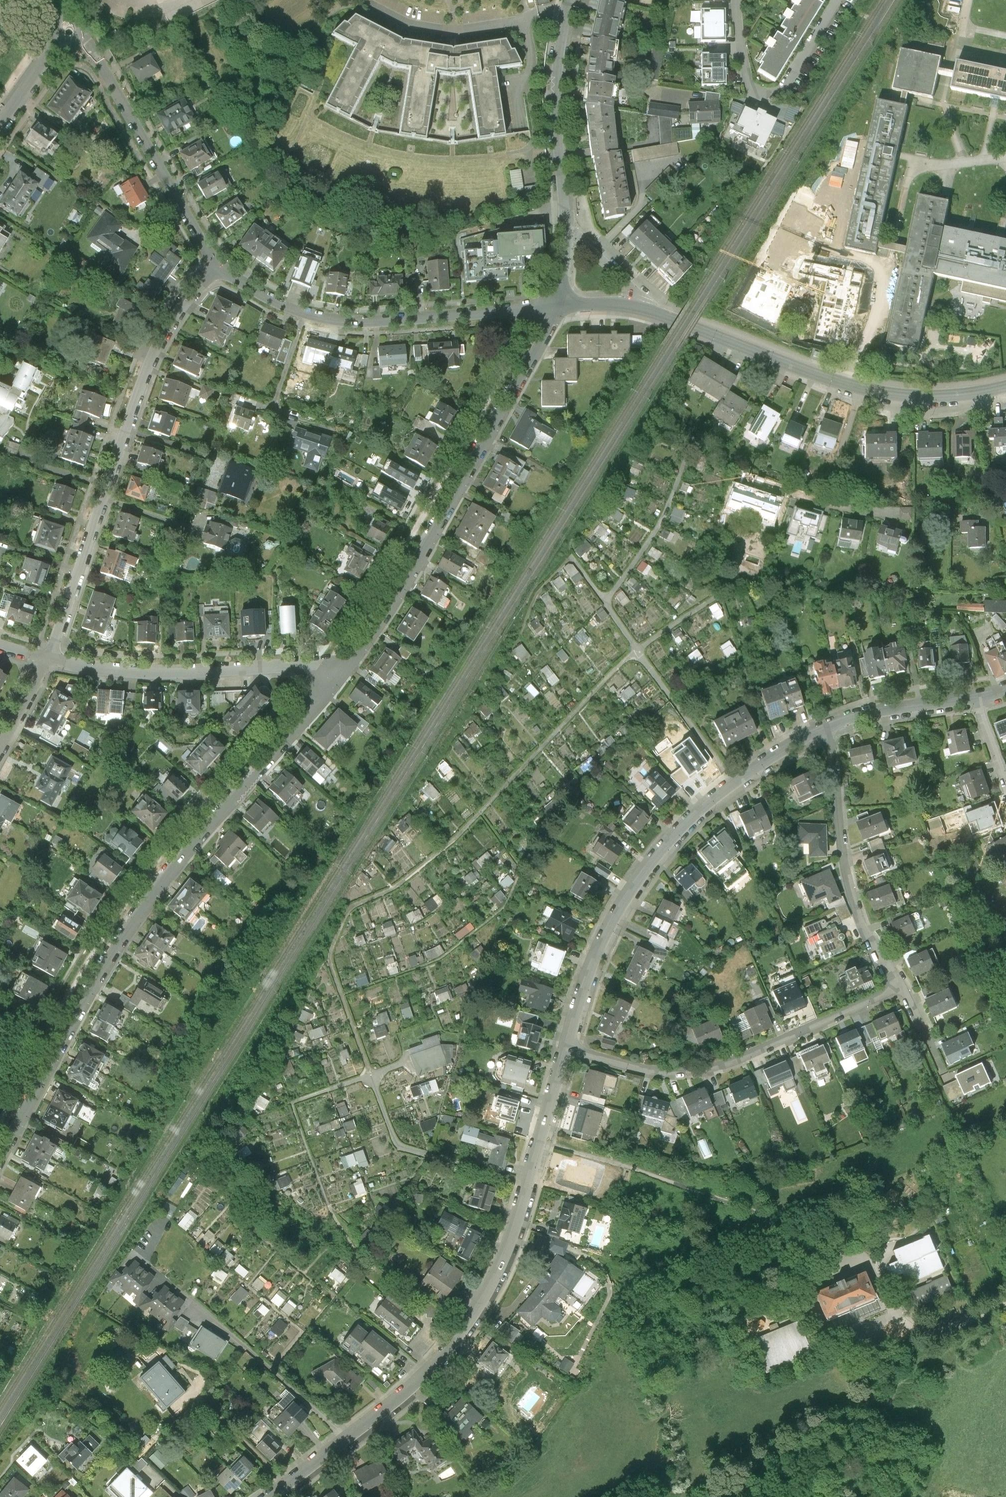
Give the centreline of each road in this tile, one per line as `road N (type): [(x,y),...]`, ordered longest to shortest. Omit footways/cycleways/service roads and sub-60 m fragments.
road 1 (residential): [(0,1165),(117,951),(334,685)]
road 2 (residential): [(270,1496),(394,1404),(478,1309),(505,1261),(568,1050)]
road 3 (residential): [(556,307),(644,307),(887,393),(1005,385)]
road 4 (residential): [(334,685),(414,568),(556,307)]
road 5 (residential): [(568,1050),(604,941),(652,863),(733,781),(834,725)]
road 6 (residential): [(219,264),(147,368),(47,659)]
road 7 (residential): [(903,985),(695,1070),(652,1071),(568,1050)]
road 8 (residential): [(556,307),(325,318),(270,299),(219,264)]
road 9 (residential): [(556,307),(568,225),(557,90),(574,0)]
road 10 (residential): [(334,685),(301,667),(128,672),(47,659)]
road 11 (residential): [(219,264),(71,18)]
road 12 (residential): [(834,725),(855,882),(877,949),(903,985)]
road 13 (residential): [(834,725),(976,699)]
road 14 (track): [(750,1496),(800,1461),(868,1446),(872,1436)]
road 15 (unknown): [(847,383),(893,251)]
road 16 (tertiary): [(0,123),(71,18)]

